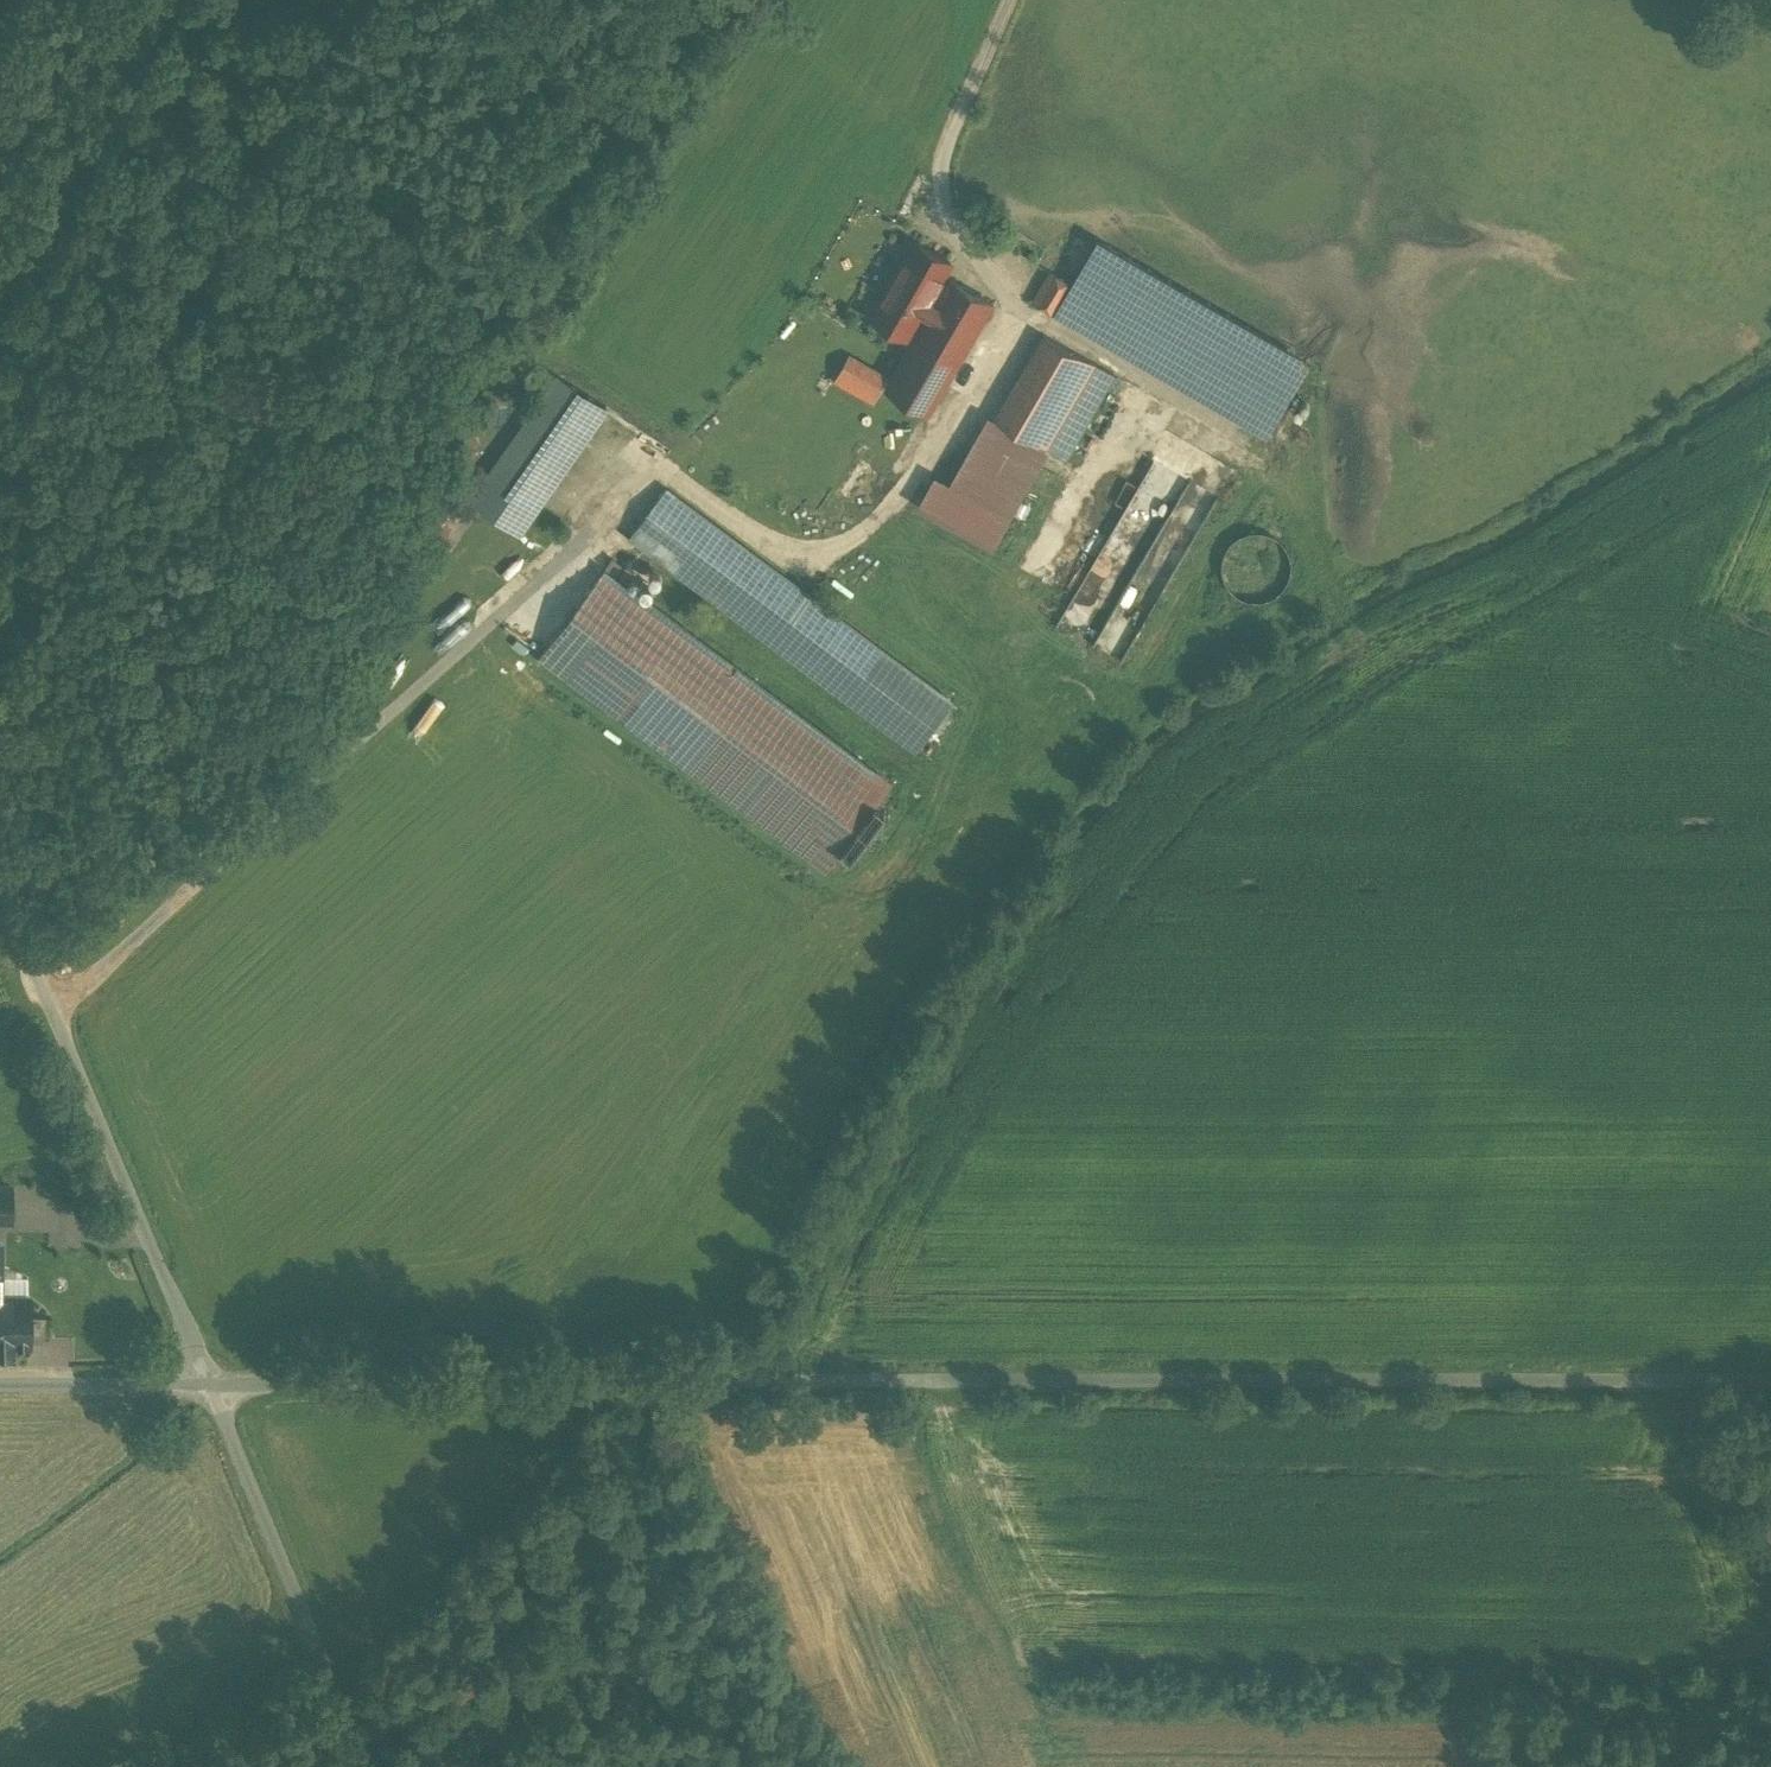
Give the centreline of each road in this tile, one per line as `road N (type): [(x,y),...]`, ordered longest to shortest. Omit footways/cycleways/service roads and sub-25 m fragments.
road 1 (unclassified): [(209,1382),(1770,1382)]
road 2 (track): [(49,1011),(121,958),(403,699),(655,451),(676,455),(775,525),(831,534),(897,491),(983,354)]
road 3 (unclassified): [(209,1382),(0,893)]
road 4 (unclassified): [(366,1766),(209,1382)]
road 5 (unclassified): [(0,1382),(209,1382)]

